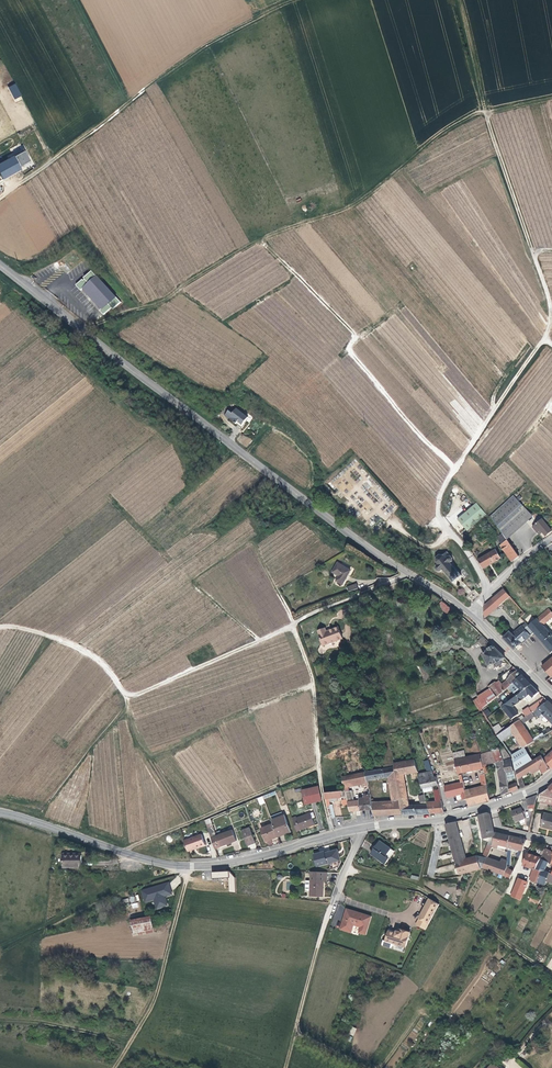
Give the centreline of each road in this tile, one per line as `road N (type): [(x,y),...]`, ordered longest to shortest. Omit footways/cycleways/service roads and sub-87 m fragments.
road 1 (tertiary): [(0,264),(345,530),(474,614)]
road 2 (track): [(457,0),(550,319),(454,468),(439,518)]
road 3 (track): [(486,111),(367,193),(262,237),(164,301),(86,331)]
road 4 (track): [(114,1067),(152,1005),(191,866),(0,947)]
road 5 (tertiary): [(0,812),(191,866),(363,828)]
road 6 (track): [(0,197),(199,49),(294,0)]
road 7 (track): [(0,625),(79,644),(127,695),(293,624)]
road 8 (track): [(262,237),(355,332),(348,347),(454,468)]
road 9 (track): [(346,869),(414,886),(551,977)]
road 10 (track): [(293,624),(315,680),(332,835)]
road 11 (track): [(122,852),(319,767)]
road 12 (track): [(0,799),(42,808),(122,710)]
road 13 (track): [(130,1043),(0,1020)]
road 14 (residential): [(317,947),(363,828)]
road 15 (track): [(317,947),(286,1067)]

